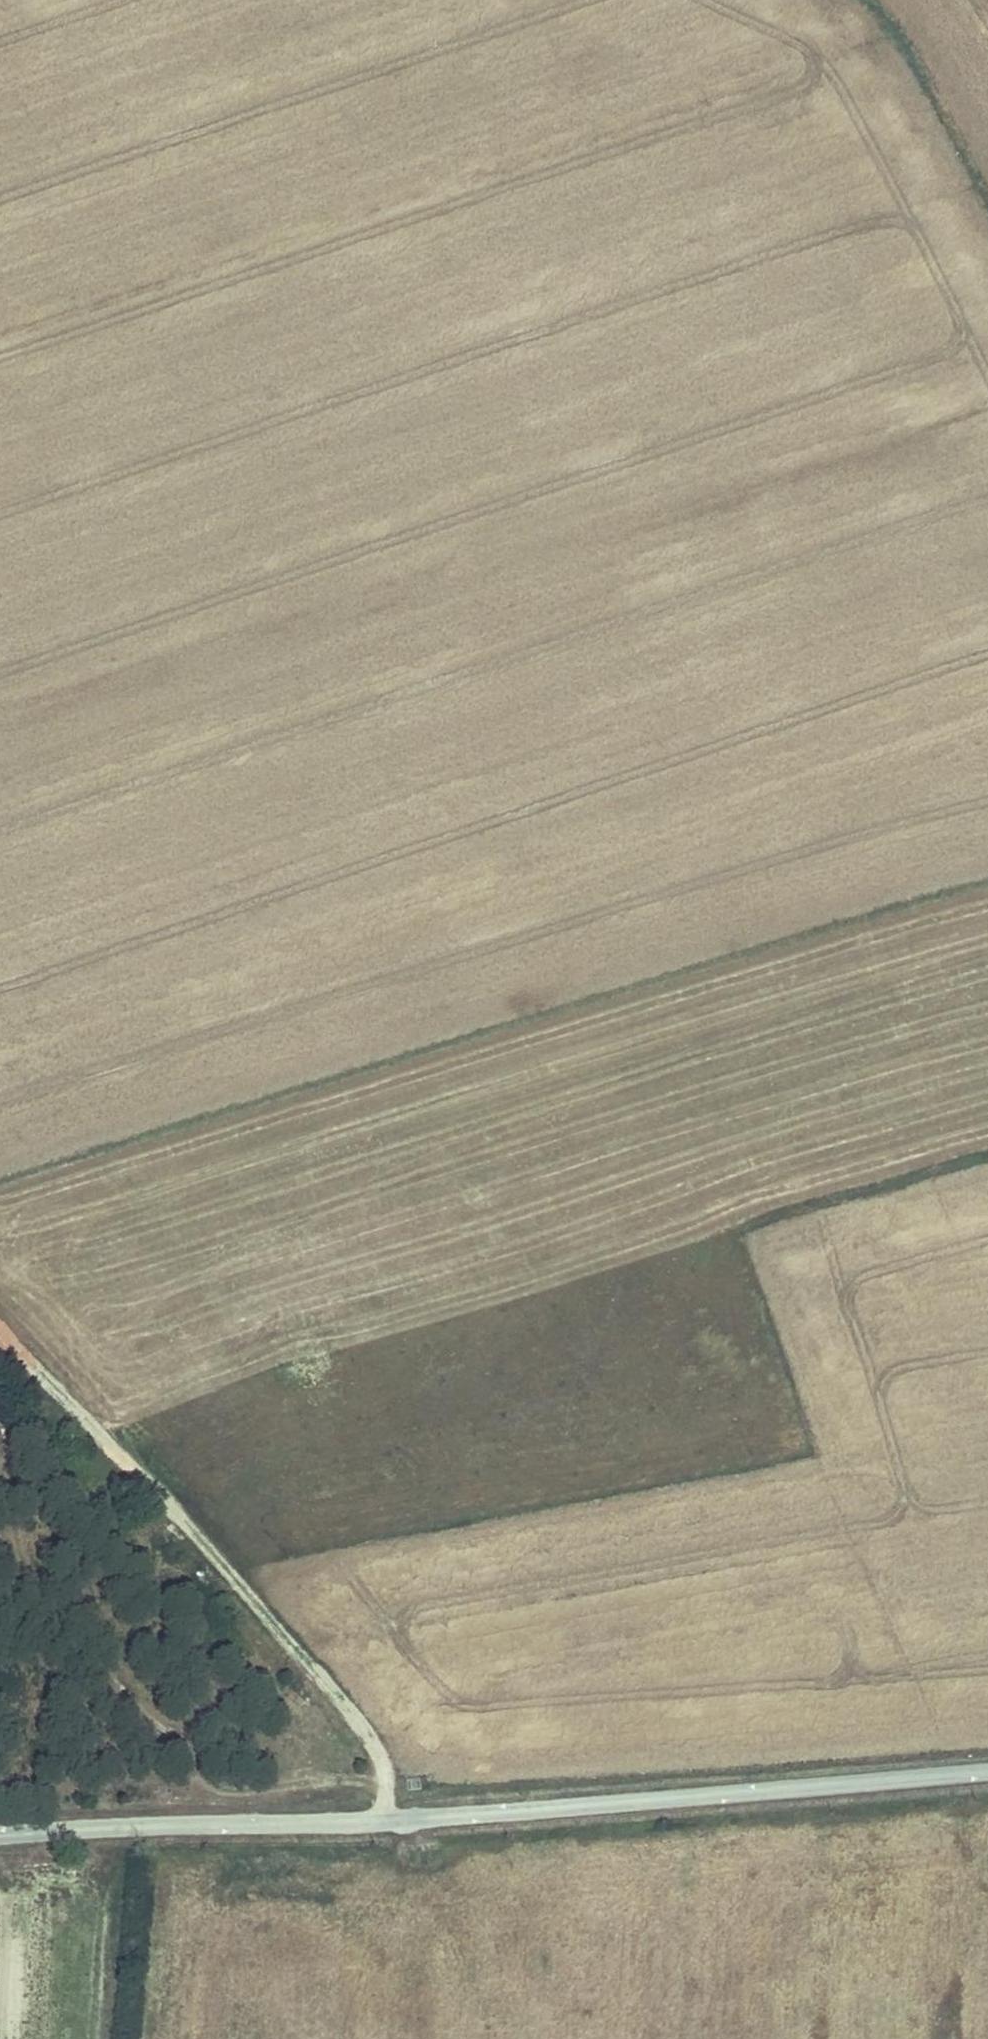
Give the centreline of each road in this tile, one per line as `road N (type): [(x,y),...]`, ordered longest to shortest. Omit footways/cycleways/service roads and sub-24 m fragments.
road 1 (unclassified): [(987,1773),(384,1819),(0,1835)]
road 2 (track): [(384,1819),(377,1750),(152,1486),(0,1329)]

